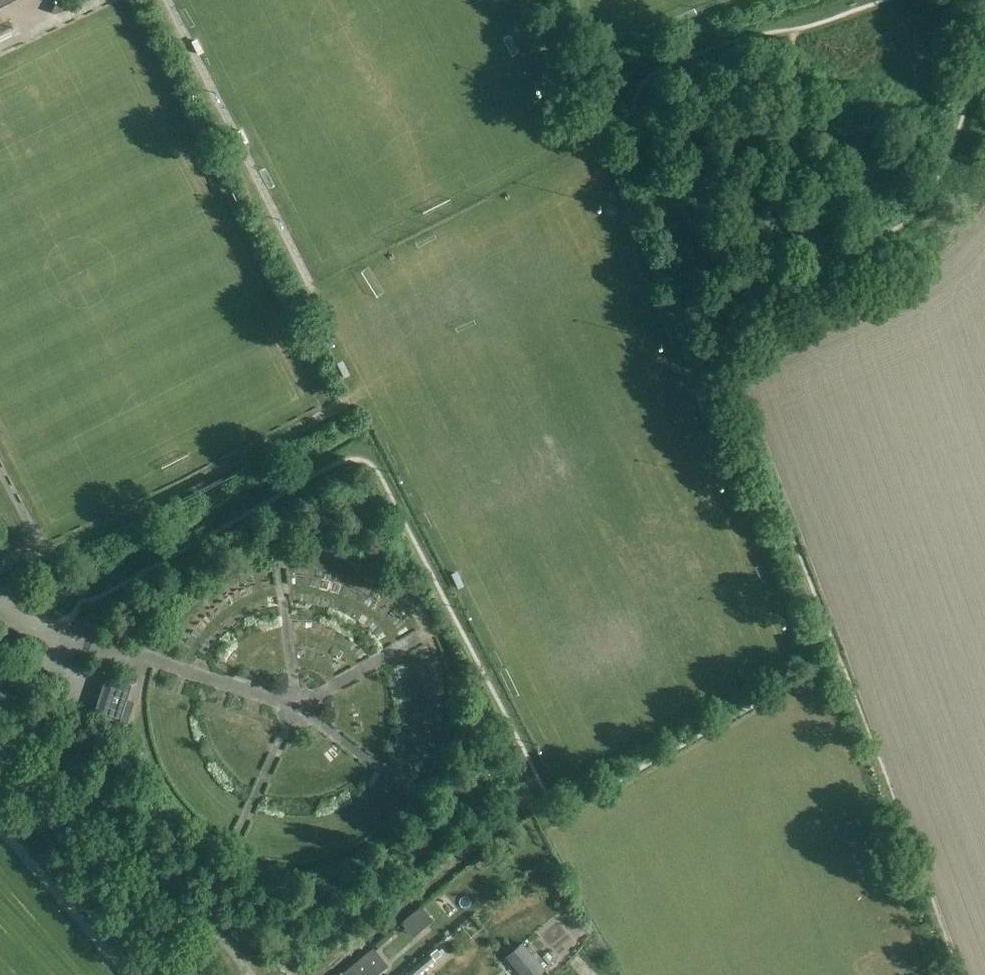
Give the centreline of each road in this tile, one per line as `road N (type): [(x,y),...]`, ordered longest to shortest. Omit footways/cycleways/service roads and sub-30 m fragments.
road 1 (track): [(348,401),(67,546),(2,563)]
road 2 (tertiary): [(190,974),(0,754)]

